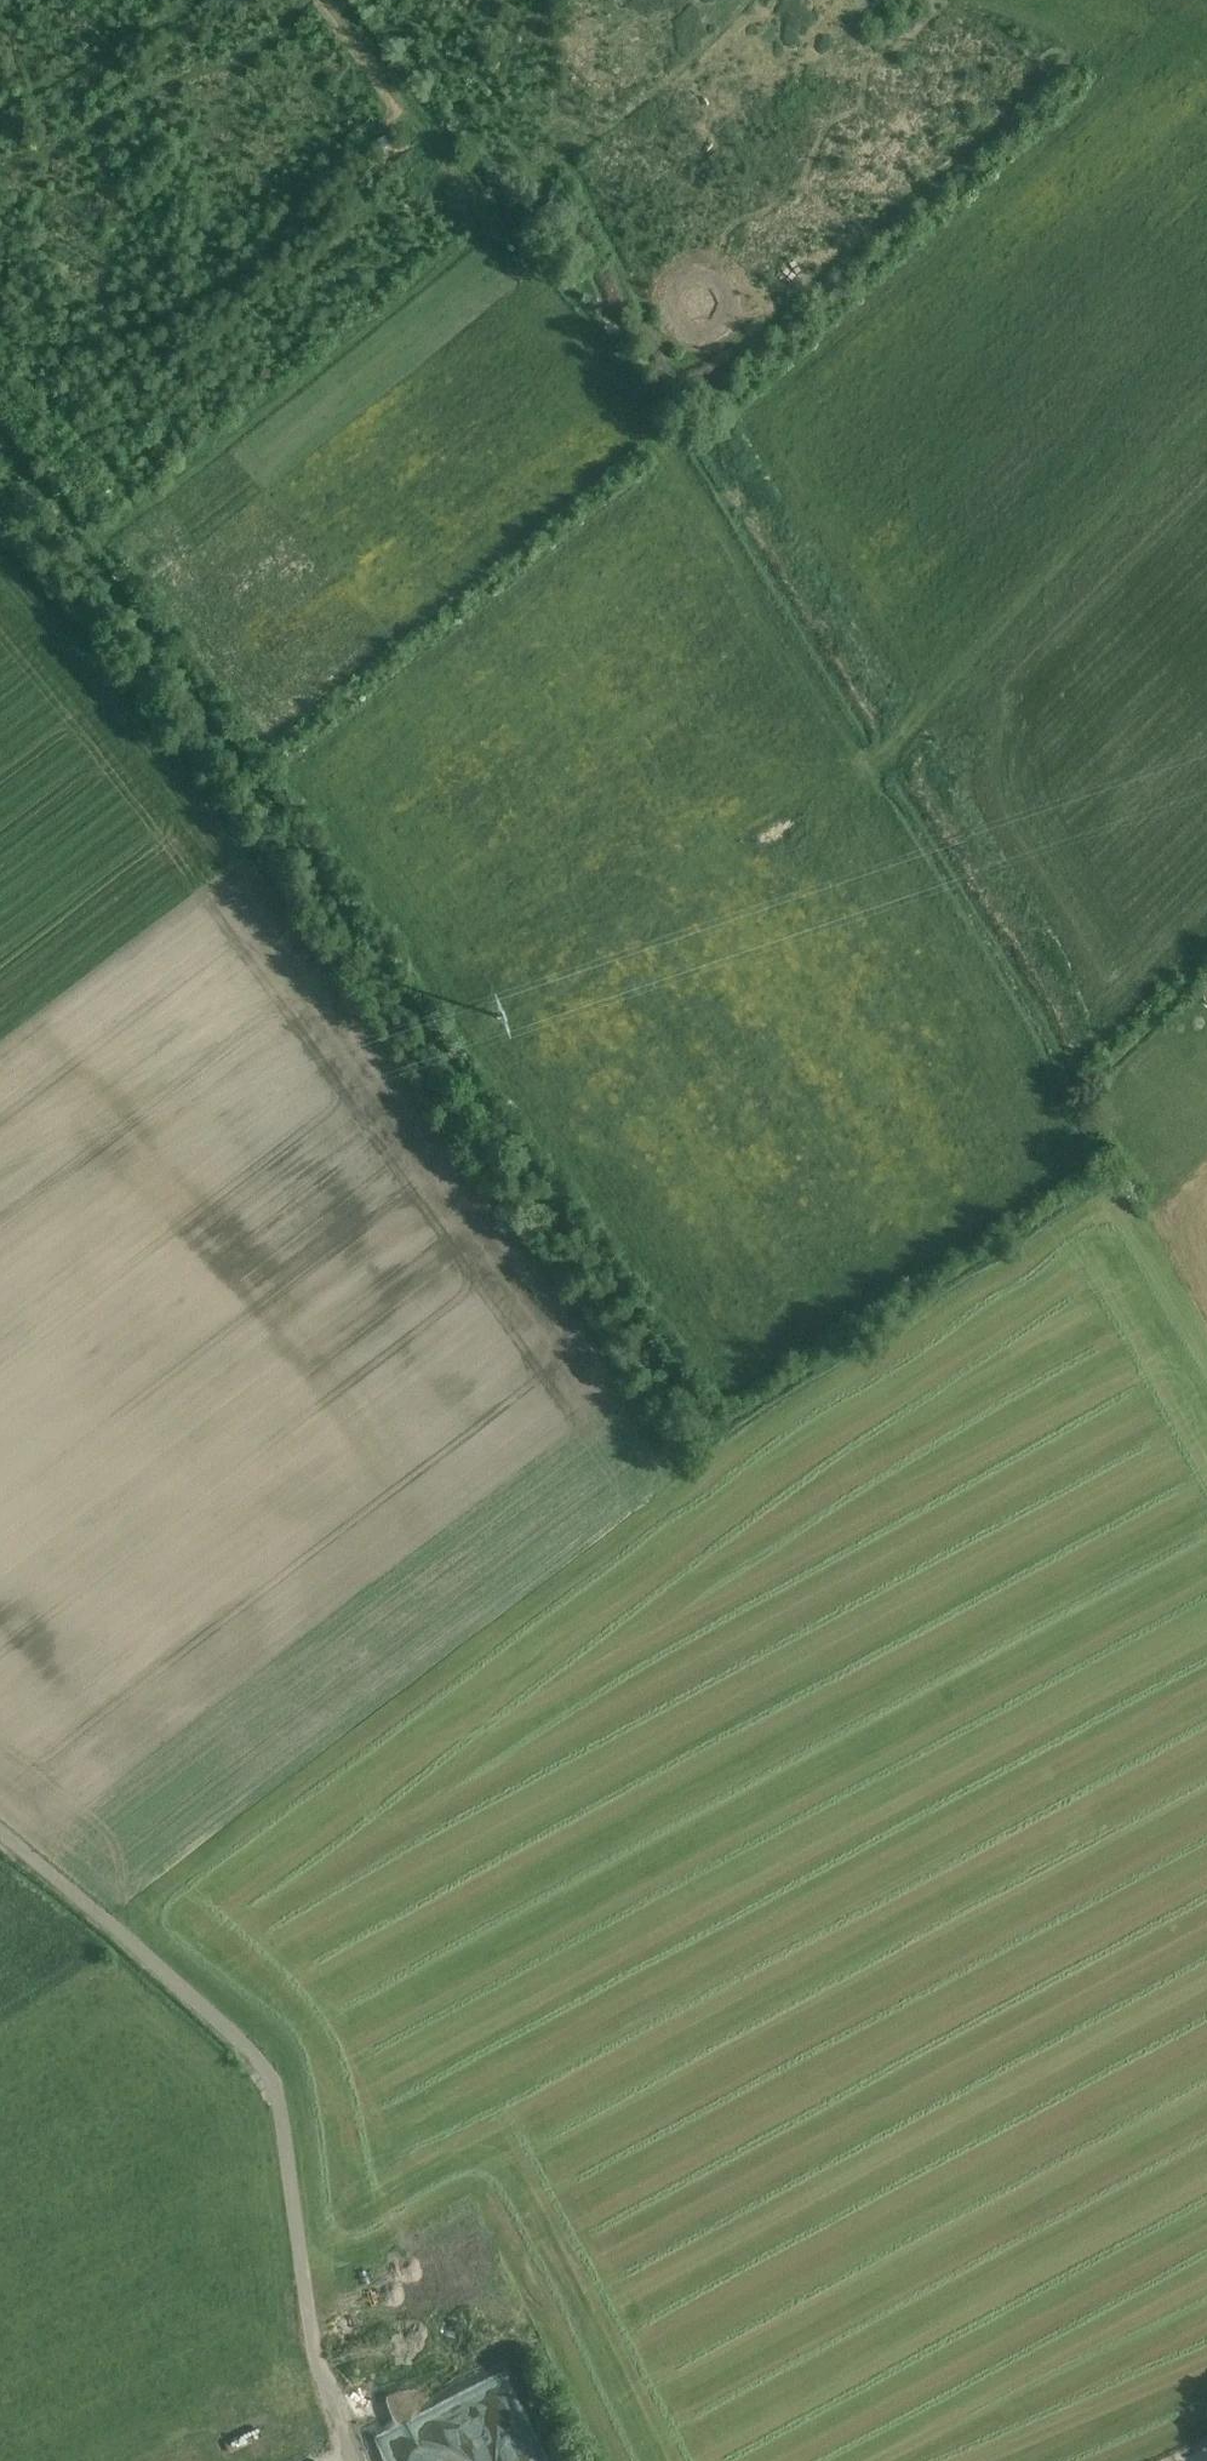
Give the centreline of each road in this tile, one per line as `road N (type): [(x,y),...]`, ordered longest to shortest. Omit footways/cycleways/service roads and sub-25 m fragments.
road 1 (track): [(353,2460),(319,2364),(277,2086),(197,1999),(0,1833)]

